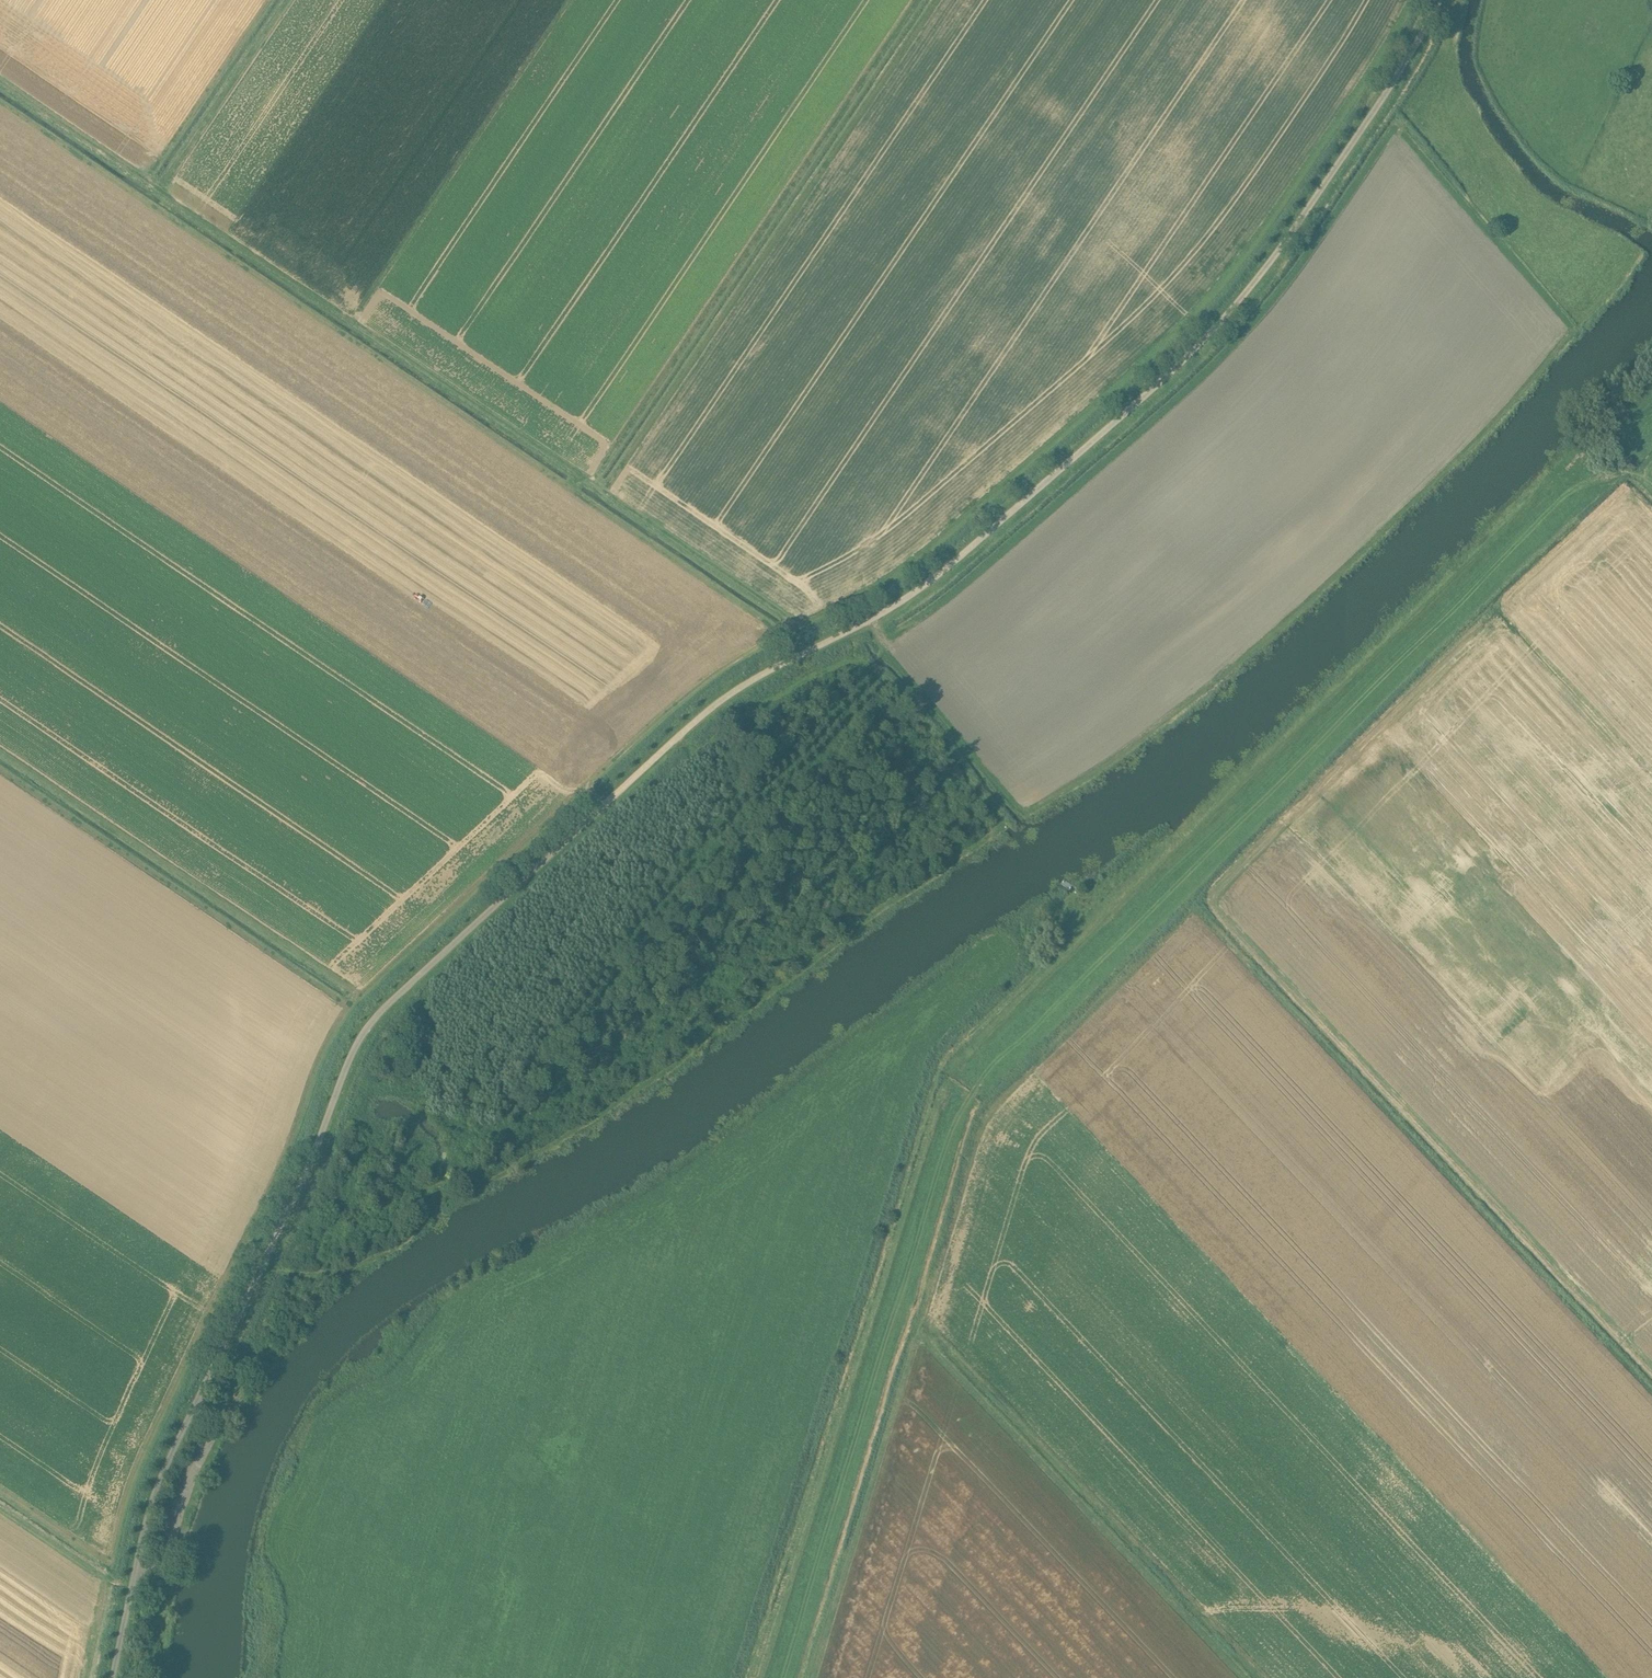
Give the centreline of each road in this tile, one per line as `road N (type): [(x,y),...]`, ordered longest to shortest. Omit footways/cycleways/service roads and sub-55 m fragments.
road 1 (unclassified): [(190,1397),(239,1317),(344,1073),(400,992),(687,728),(785,660),(935,583),(1175,373),(1270,269),(1440,0)]
road 2 (unclassified): [(130,1567),(152,1570),(189,1500),(212,1434),(208,1414),(190,1397)]
road 3 (unclassified): [(130,1567),(190,1397)]

